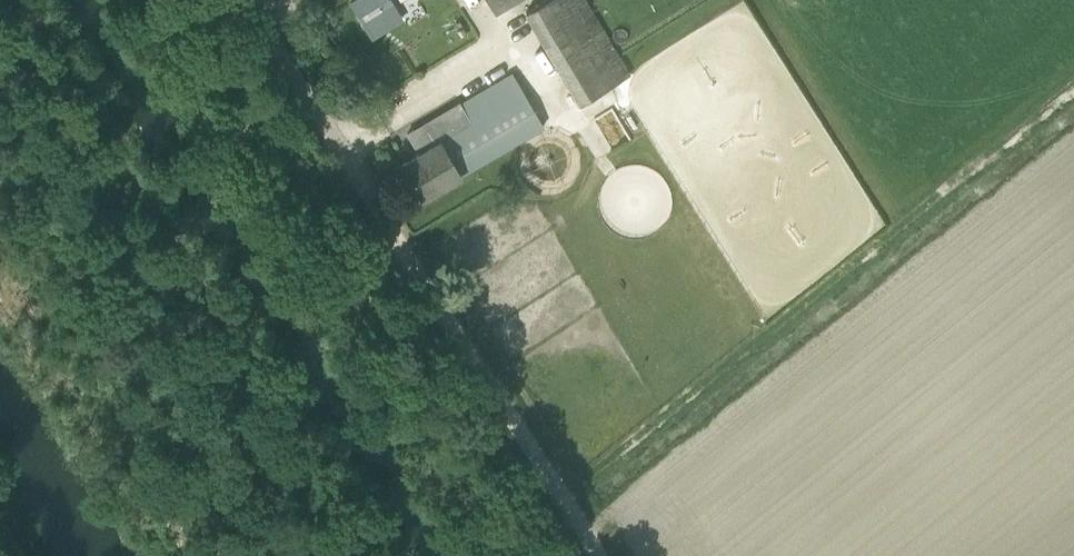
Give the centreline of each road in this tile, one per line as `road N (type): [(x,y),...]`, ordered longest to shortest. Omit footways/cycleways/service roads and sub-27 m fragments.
road 1 (track): [(563,499),(1073,90)]
road 2 (track): [(346,148),(599,555)]
road 3 (unclassified): [(252,0),(346,148)]

